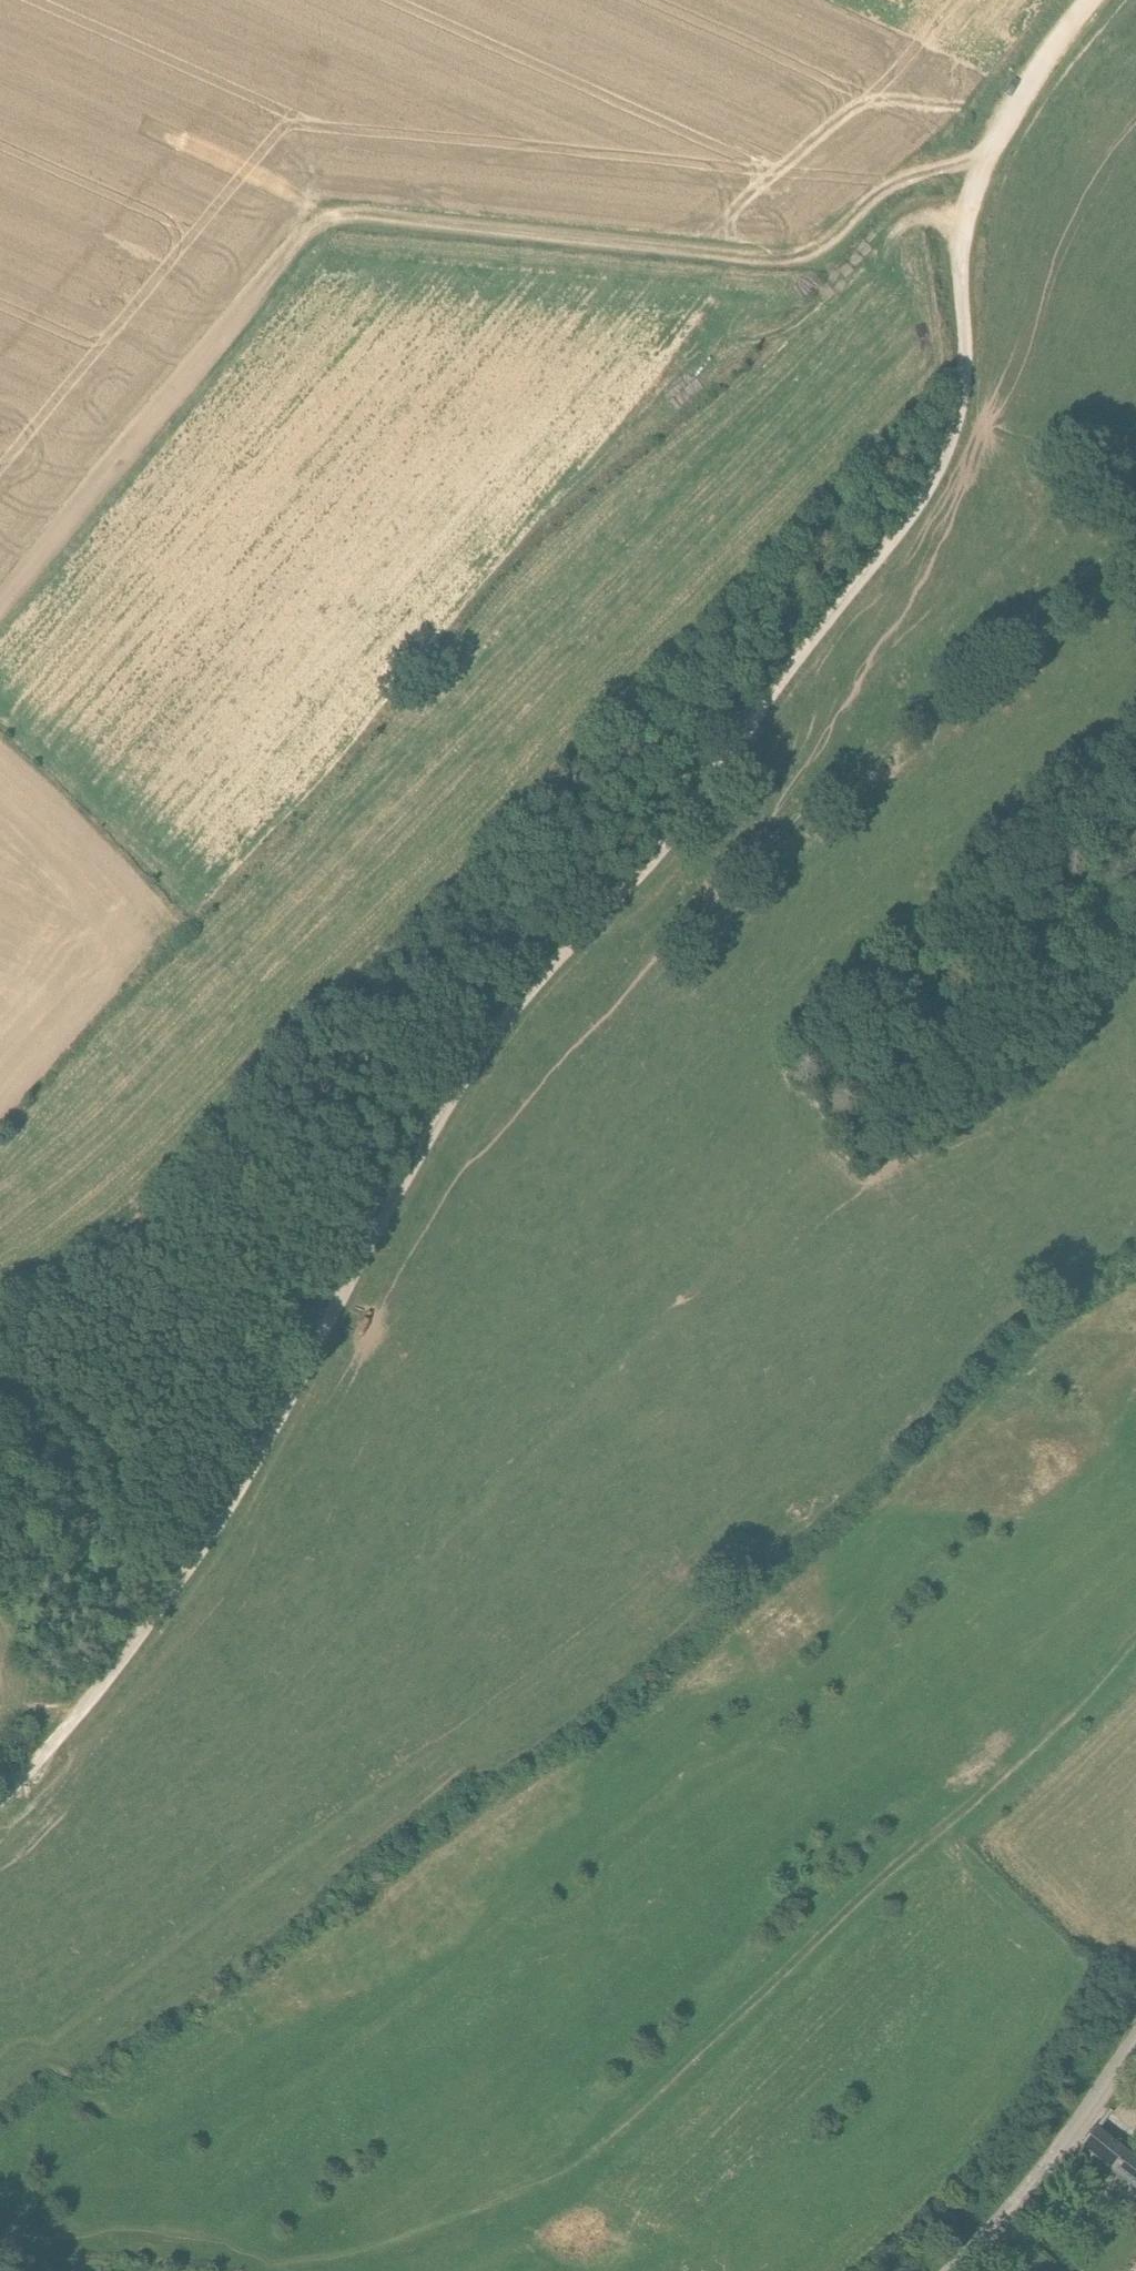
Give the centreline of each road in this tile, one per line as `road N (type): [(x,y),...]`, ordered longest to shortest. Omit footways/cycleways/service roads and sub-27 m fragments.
road 1 (track): [(0,1776),(75,1698),(244,1456),(460,1062),(684,814),(916,499),(959,404),(960,250),(977,164),(1002,110),(1082,0)]
road 2 (track): [(1135,1610),(994,1750),(555,2145)]
road 3 (unclassified): [(1135,2010),(1023,2160),(912,2270)]

